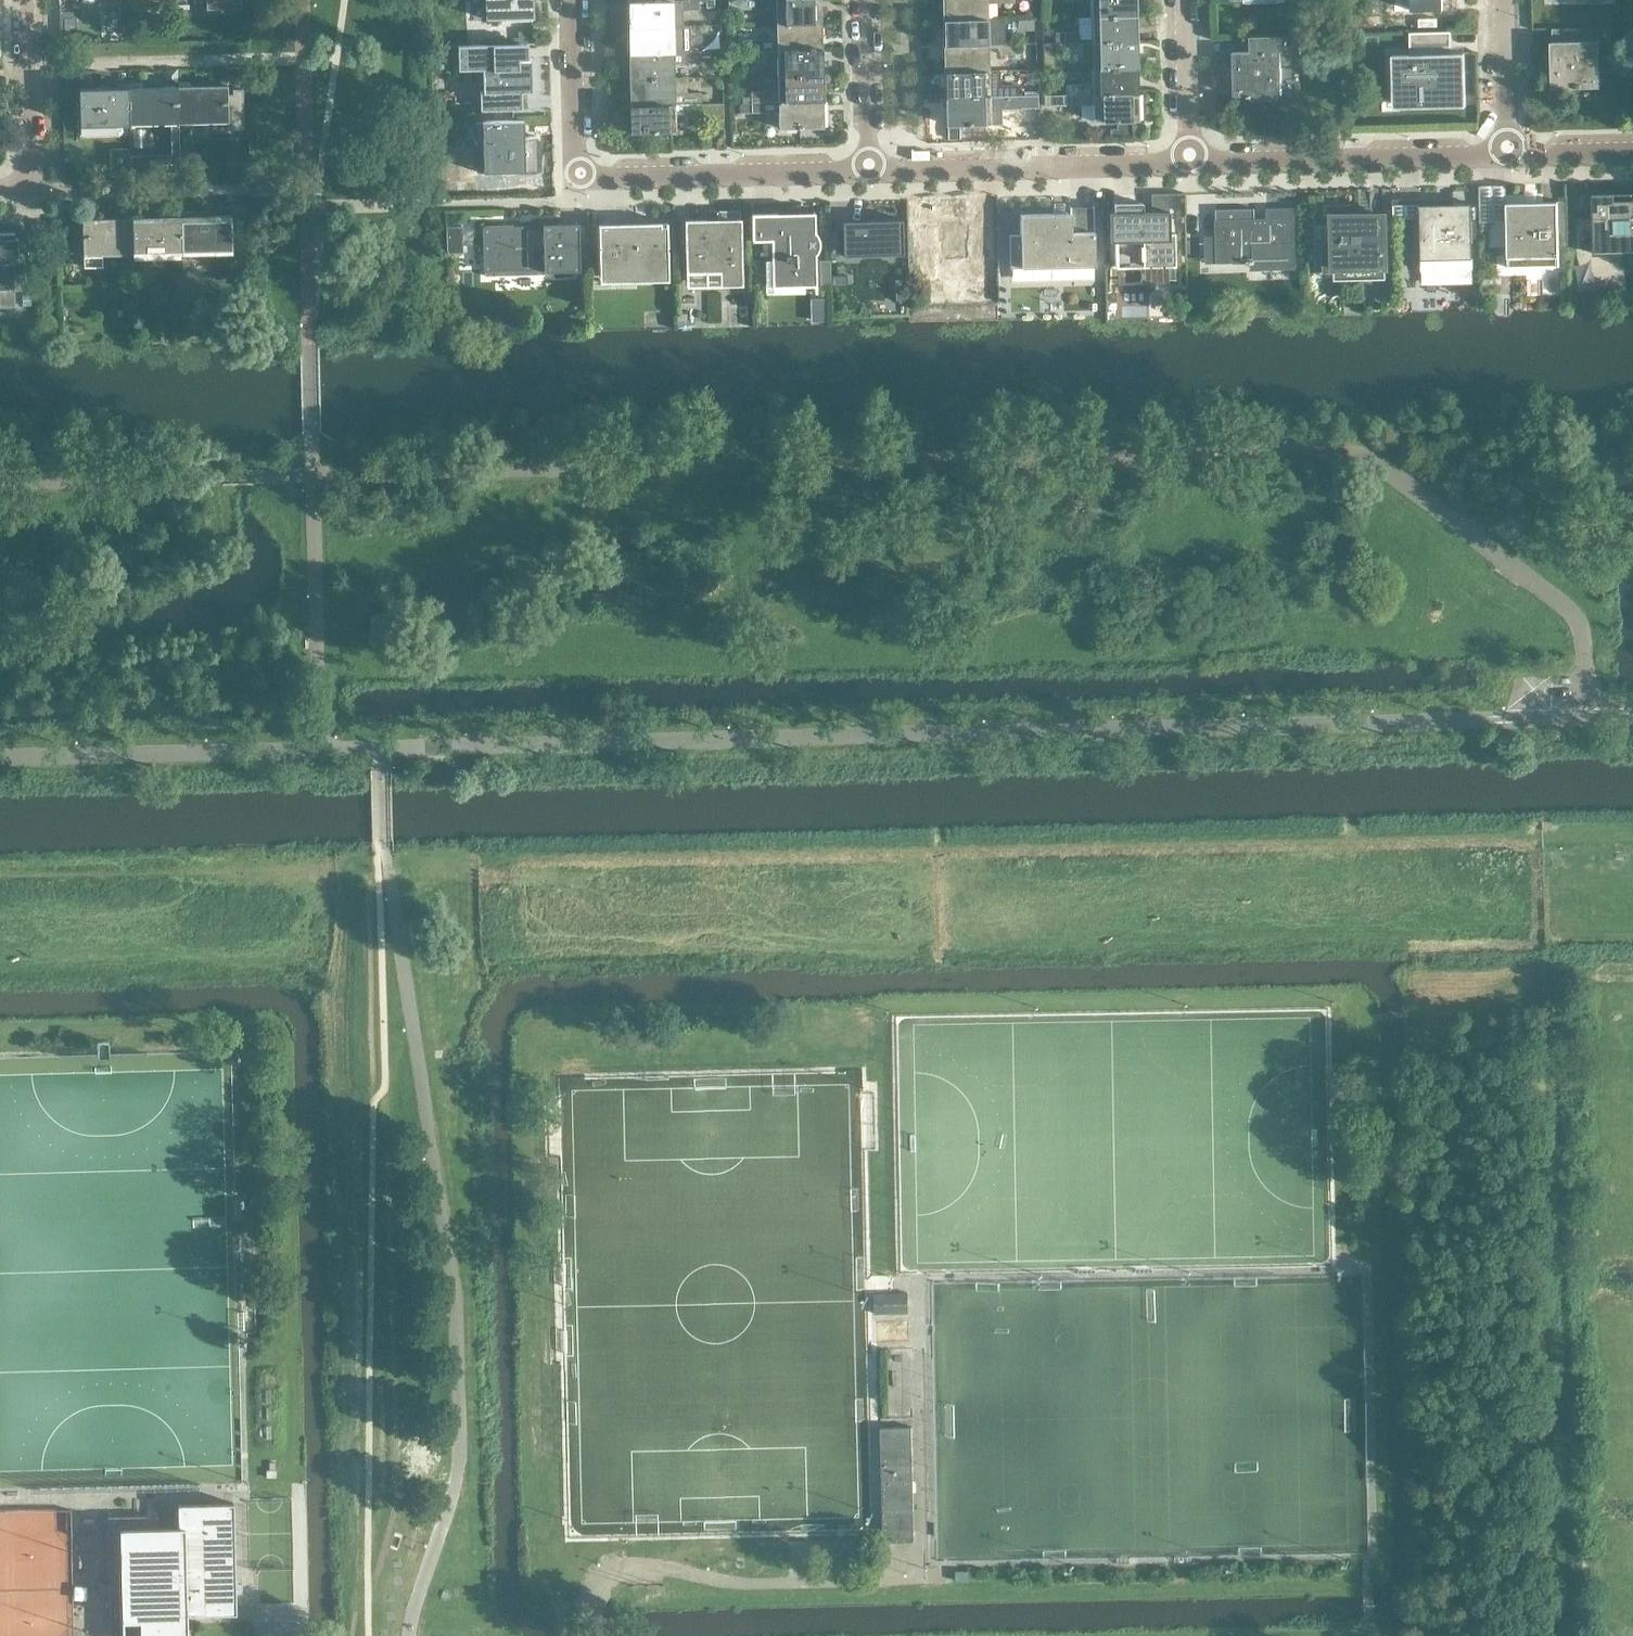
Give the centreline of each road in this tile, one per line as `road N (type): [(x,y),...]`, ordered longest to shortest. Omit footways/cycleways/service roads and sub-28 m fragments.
road 1 (residential): [(869,168),(1194,167)]
road 2 (residential): [(1194,167),(1475,158),(1507,148)]
road 3 (residential): [(576,172),(869,168)]
road 4 (residential): [(0,191),(31,192),(31,0)]
road 5 (residential): [(576,172),(574,0)]
road 6 (residential): [(869,168),(867,0)]
road 7 (residential): [(1194,167),(1188,0)]
road 8 (residential): [(1507,148),(1504,0)]
road 9 (residential): [(1507,148),(1539,156),(1632,154)]
road 10 (unclassified): [(1511,720),(1632,717)]

